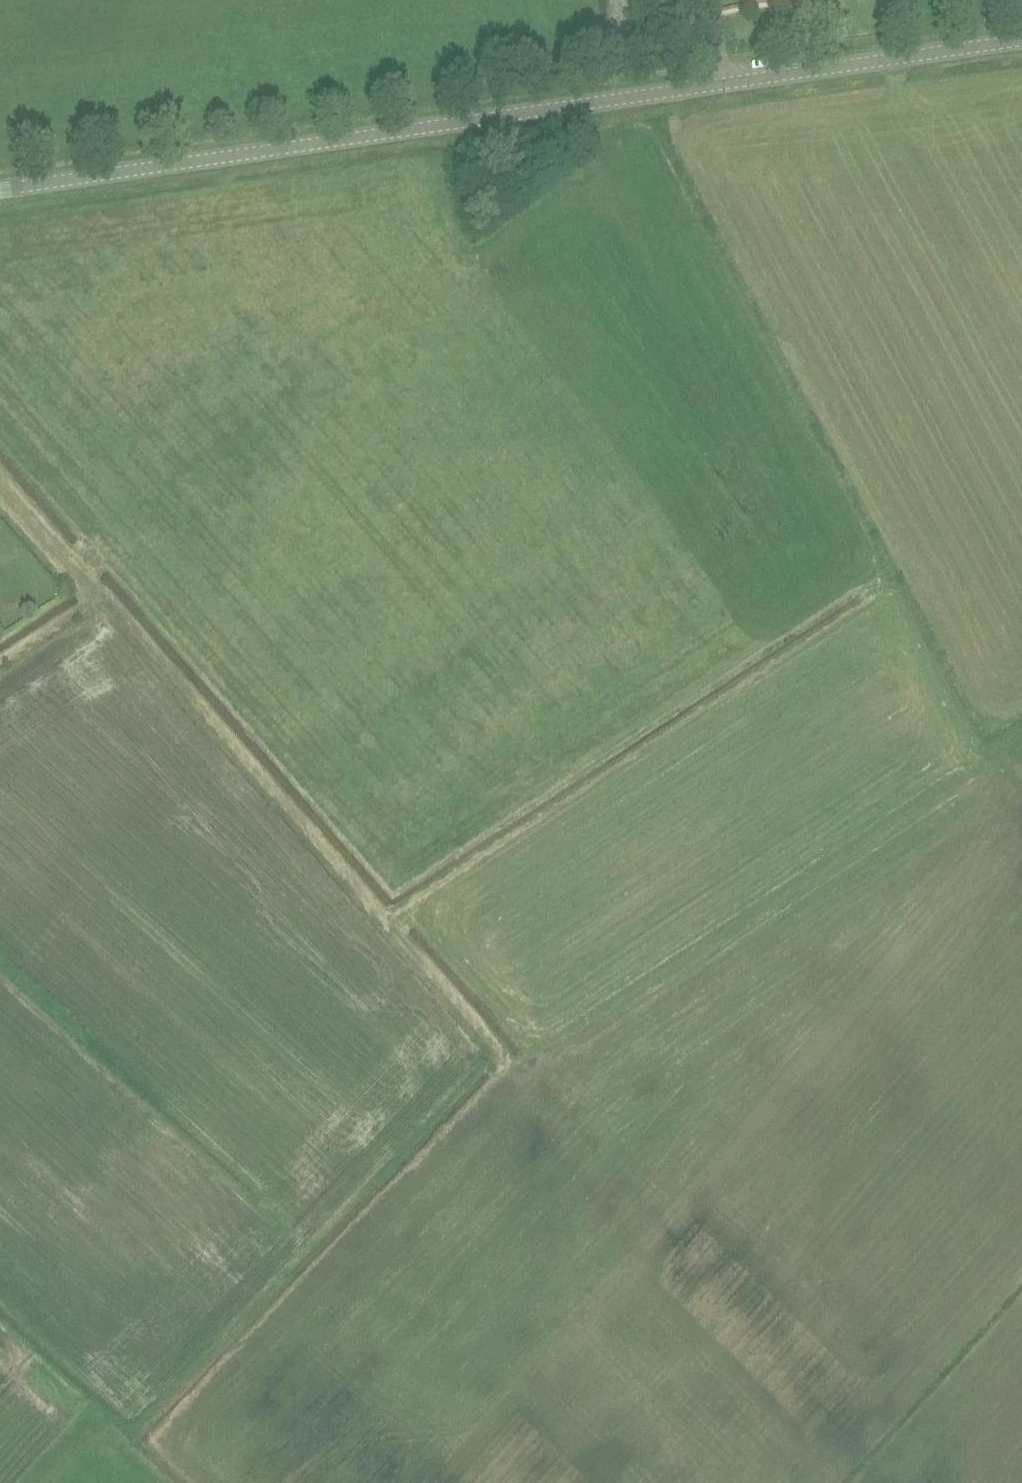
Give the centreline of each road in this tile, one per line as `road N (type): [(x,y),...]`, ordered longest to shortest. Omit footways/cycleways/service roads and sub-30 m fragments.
road 1 (tertiary): [(0,190),(1021,40)]

